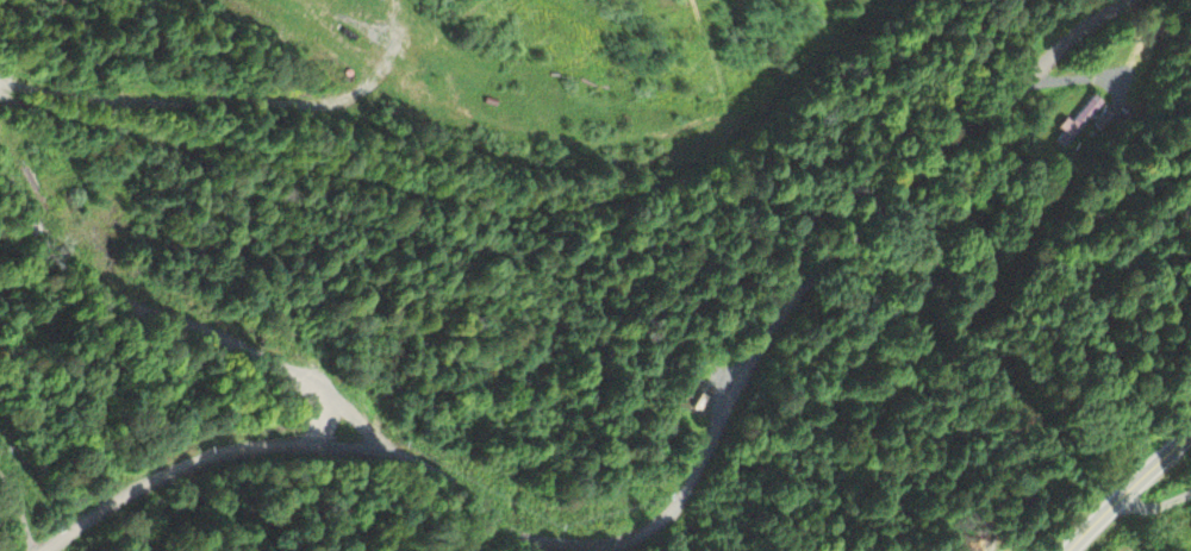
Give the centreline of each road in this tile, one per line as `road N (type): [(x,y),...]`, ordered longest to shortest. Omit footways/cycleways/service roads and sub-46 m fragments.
road 1 (residential): [(41,550),(125,491),(236,449),(304,440),(372,440),(561,547),(606,546),(637,531),(666,514),(780,320),(846,240),(1074,35),(1138,0)]
road 2 (residential): [(372,440),(342,397),(250,350),(138,307),(71,258),(30,213),(0,140)]
road 3 (secondary): [(1063,550),(1190,442)]

